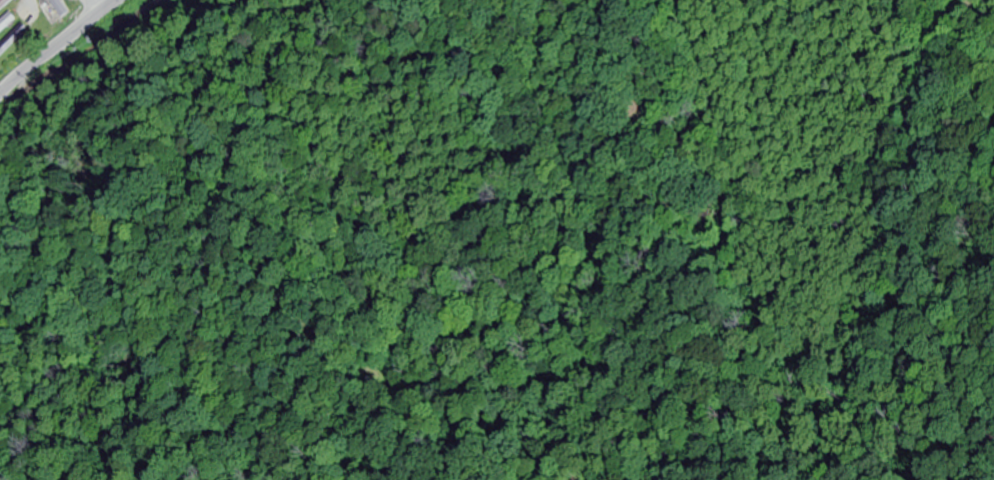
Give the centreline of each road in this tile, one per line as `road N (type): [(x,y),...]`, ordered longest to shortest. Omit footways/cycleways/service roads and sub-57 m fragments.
road 1 (secondary): [(113,0),(0,92)]

